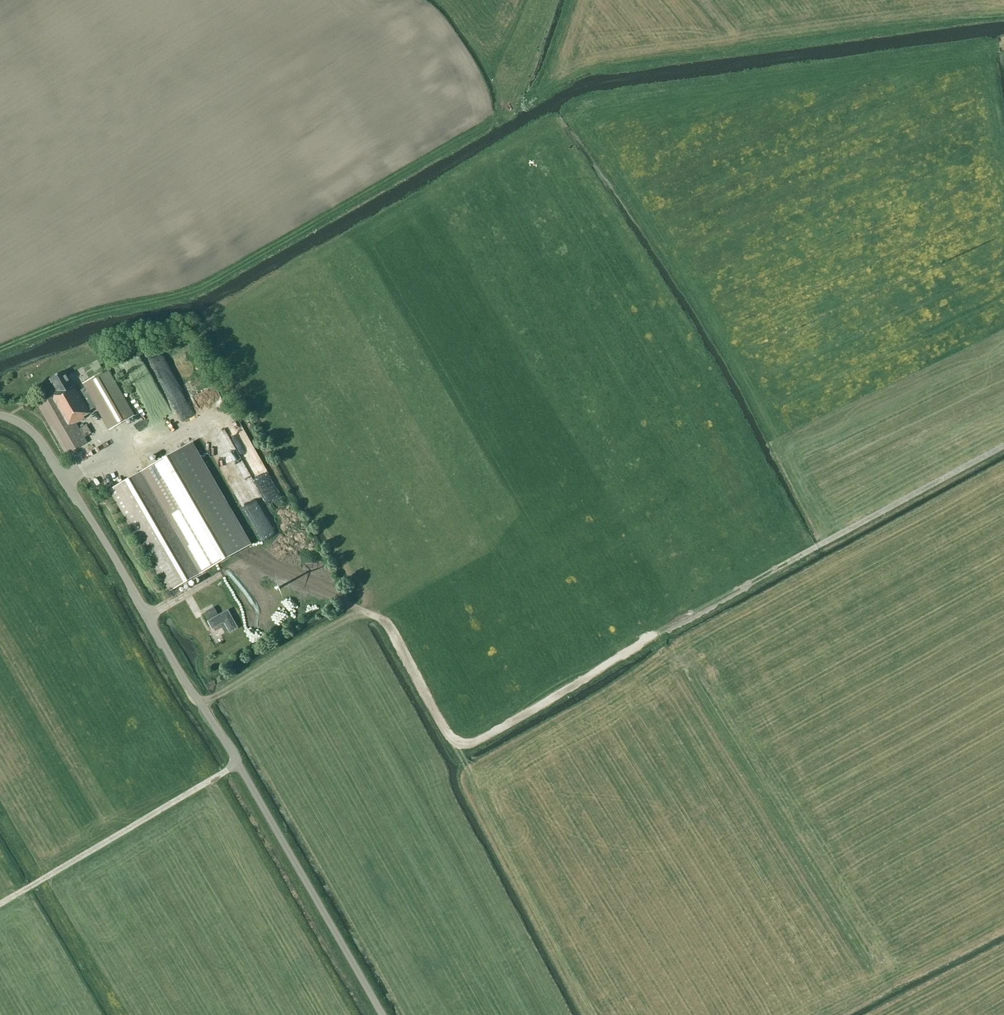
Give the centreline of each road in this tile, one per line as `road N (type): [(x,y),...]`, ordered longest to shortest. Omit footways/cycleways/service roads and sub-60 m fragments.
road 1 (unclassified): [(381,1014),(50,451),(27,426),(0,414)]

